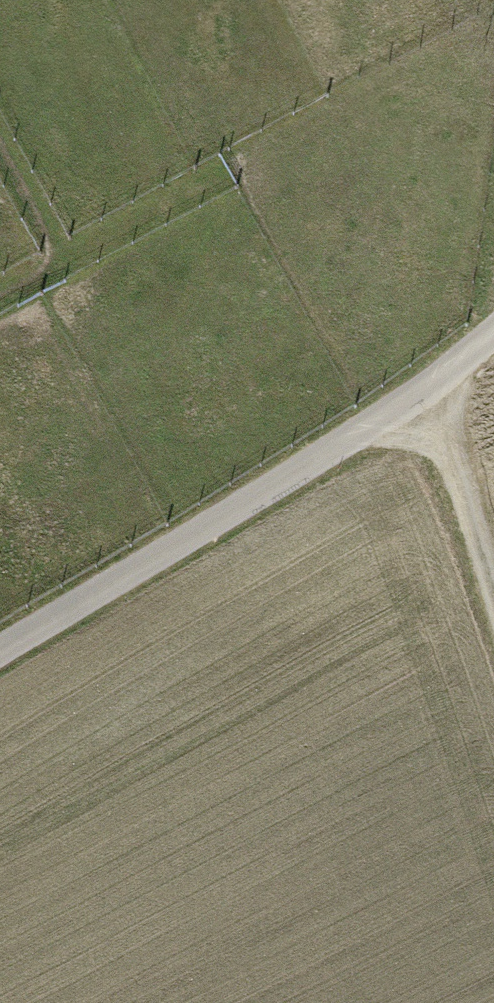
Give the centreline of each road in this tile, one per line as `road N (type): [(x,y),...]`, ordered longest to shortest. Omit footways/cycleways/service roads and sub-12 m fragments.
road 1 (unclassified): [(0,658),(425,391),(493,332)]
road 2 (track): [(425,391),(493,597)]

